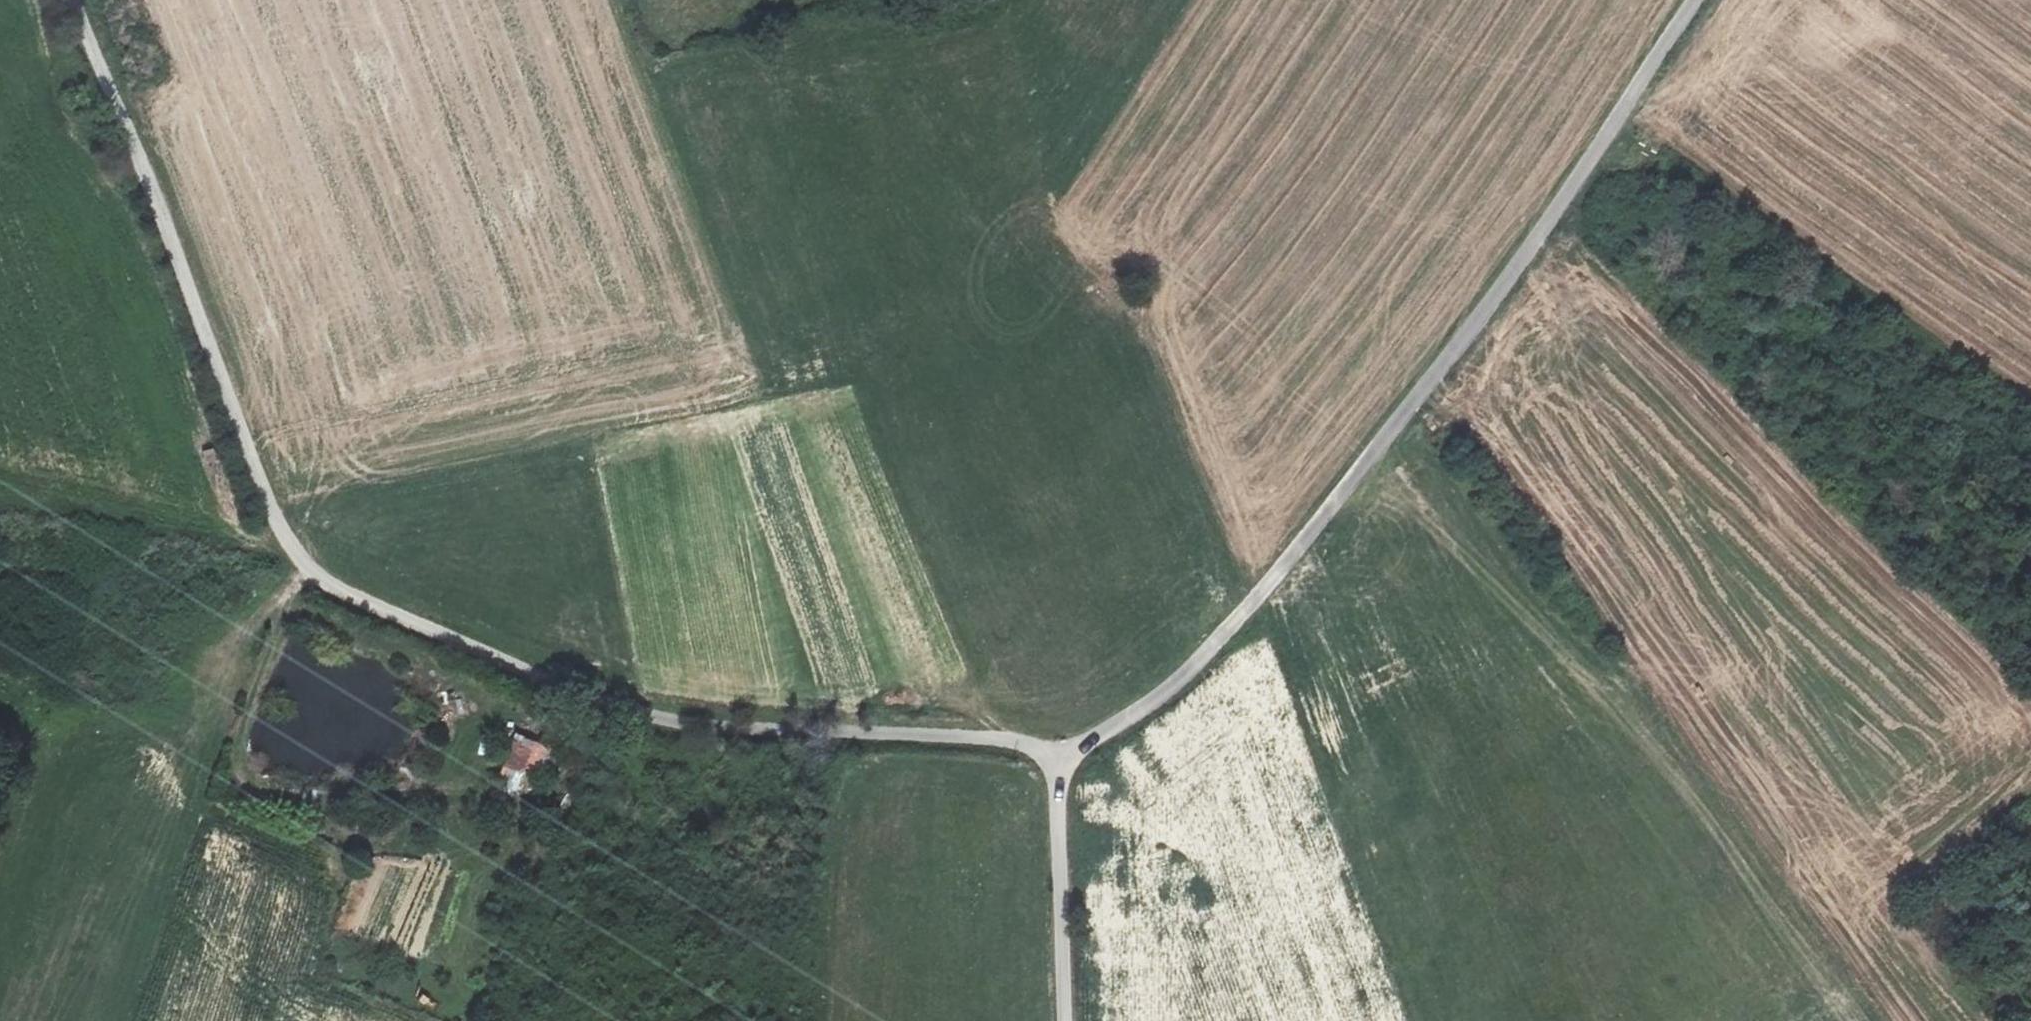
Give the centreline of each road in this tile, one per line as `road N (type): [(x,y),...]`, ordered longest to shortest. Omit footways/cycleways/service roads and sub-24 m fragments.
road 1 (unclassified): [(1056,755),(998,740),(798,734),(675,721),(472,652),(302,566),(251,465),(79,0)]
road 2 (unclassified): [(1698,0),(1447,360),(1258,595),(1183,678),(1056,755)]
road 3 (unclassified): [(1056,755),(1066,1020)]

